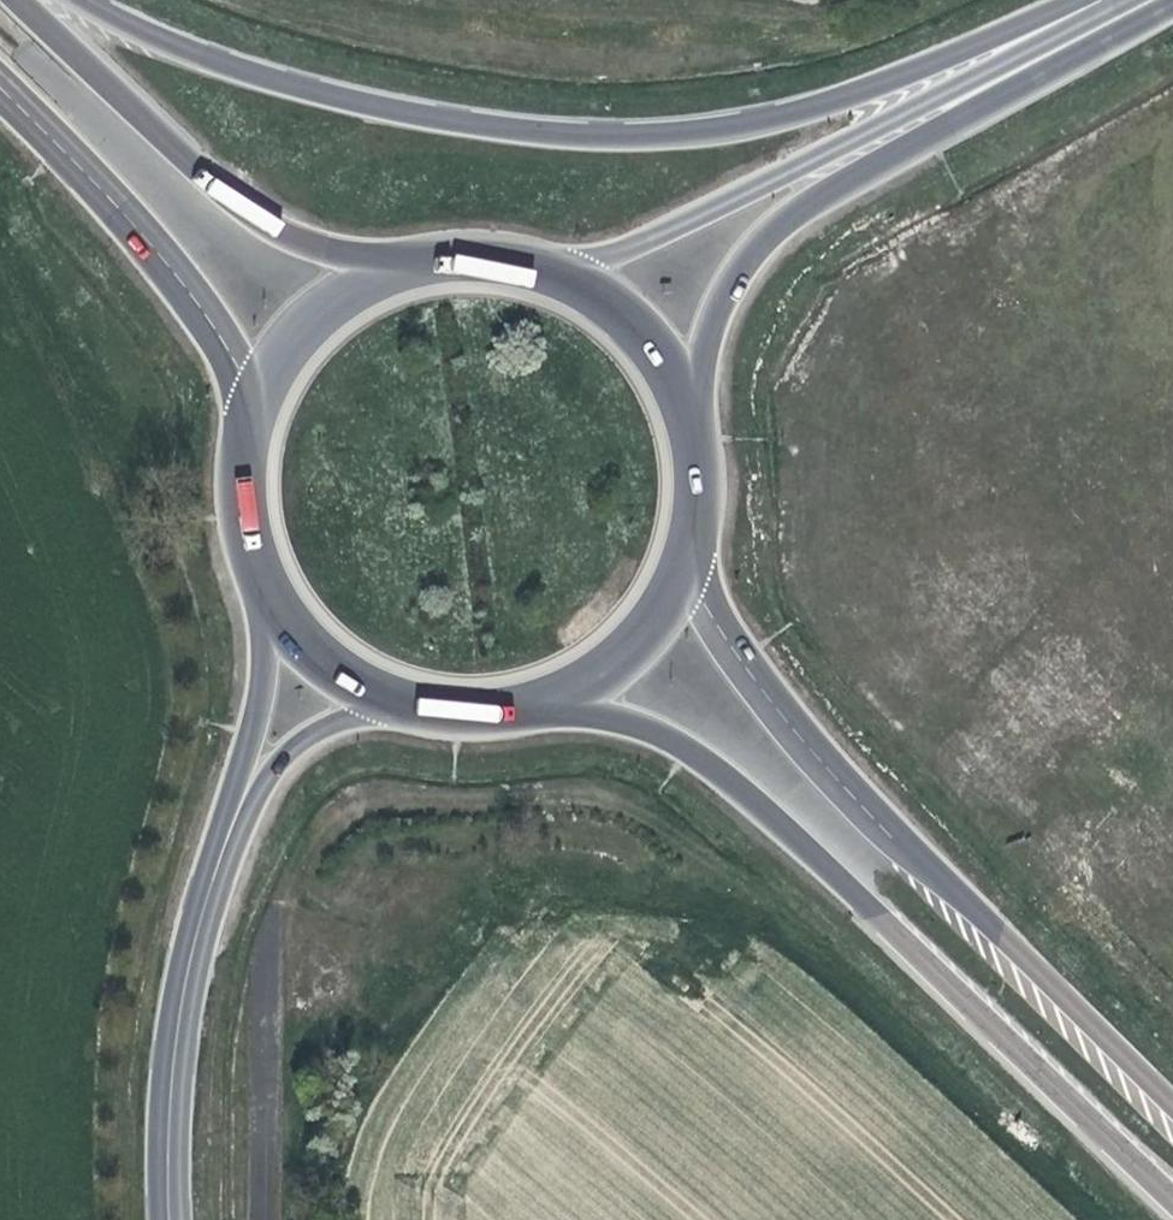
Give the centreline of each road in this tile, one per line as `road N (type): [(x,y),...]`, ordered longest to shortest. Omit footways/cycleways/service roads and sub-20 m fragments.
road 1 (primary): [(1077,0),(789,112),(696,132),(609,136),(488,126),(349,100),(222,64),(86,0)]
road 2 (primary): [(579,677),(736,788),(1172,1203)]
road 3 (primary): [(1172,1103),(820,763),(721,633),(683,536)]
road 4 (primary): [(677,414),(701,339),(765,229),(1172,4)]
road 5 (primary): [(1117,0),(746,195),(631,246),(529,274)]
road 6 (primary): [(428,270),(356,259),(269,227),(227,198),(21,0)]
road 7 (primary): [(0,88),(191,294),(262,407)]
road 8 (secondary): [(169,1219),(165,1157),(182,981),(213,846)]
road 9 (secondary): [(266,577),(257,696),(213,846)]
road 10 (secondary): [(213,846),(258,774),(295,738),(321,721),(418,702)]
road 11 (primary): [(428,270),(358,295),(300,343),(262,407)]
road 12 (primary): [(677,414),(644,352),(593,304),(529,274)]
road 13 (primary): [(266,577),(303,634),(355,676),(418,702)]
road 14 (primary): [(579,677),(637,629),(683,536)]
road 15 (primary): [(262,407),(248,463),(249,521),(266,577)]
road 16 (primary): [(418,702),(473,707),(528,699),(579,677)]
road 17 (primary): [(683,536),(689,489),(677,414)]

